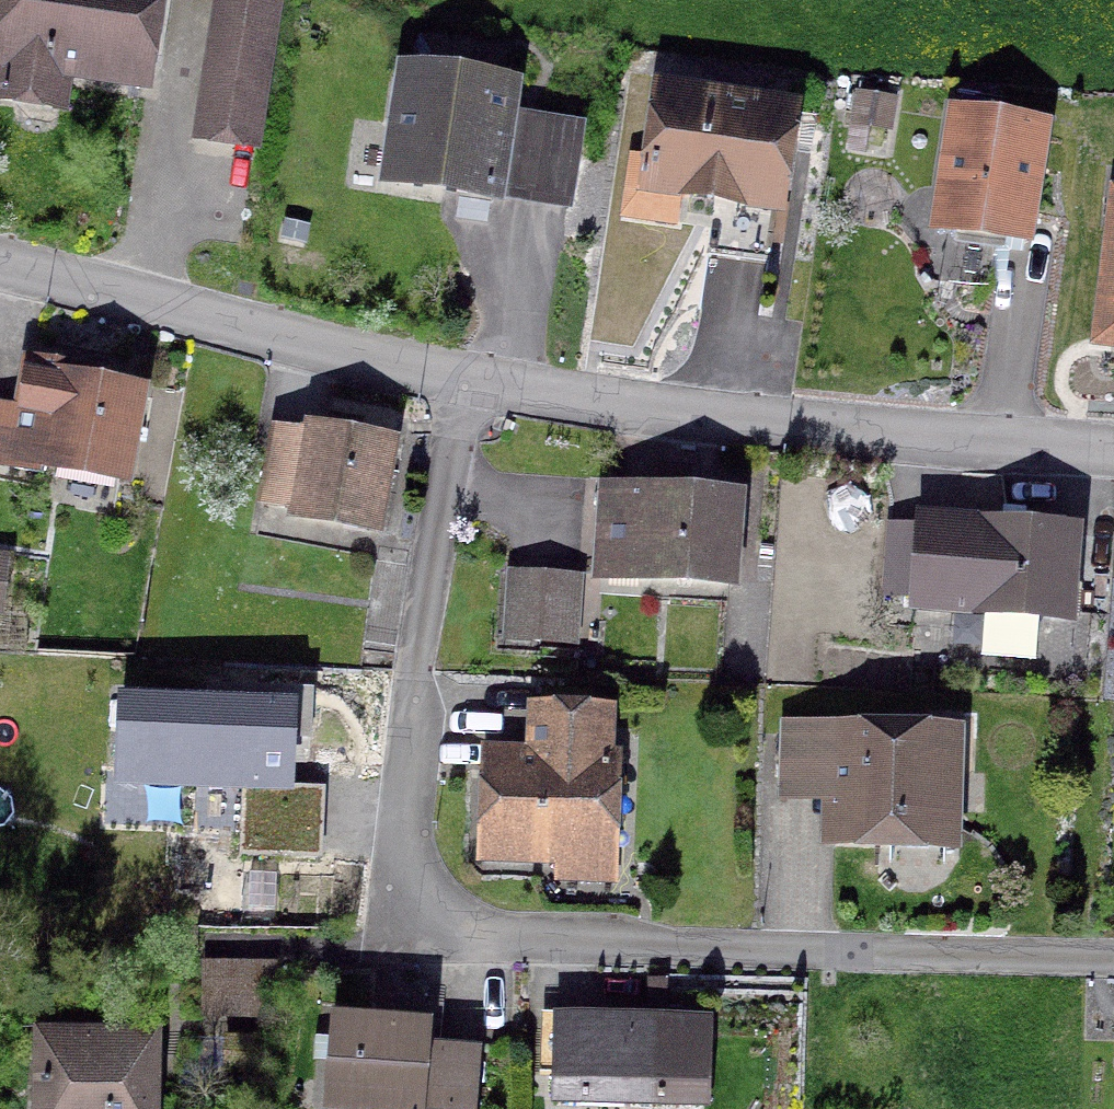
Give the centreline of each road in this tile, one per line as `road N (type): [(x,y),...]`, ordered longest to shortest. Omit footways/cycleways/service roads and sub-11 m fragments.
road 1 (residential): [(460,381),(413,672),(403,814),(407,871),(422,903),(453,927),(501,939),(1113,958)]
road 2 (residential): [(1113,459),(721,422),(460,381)]
road 3 (residential): [(460,381),(0,263)]

